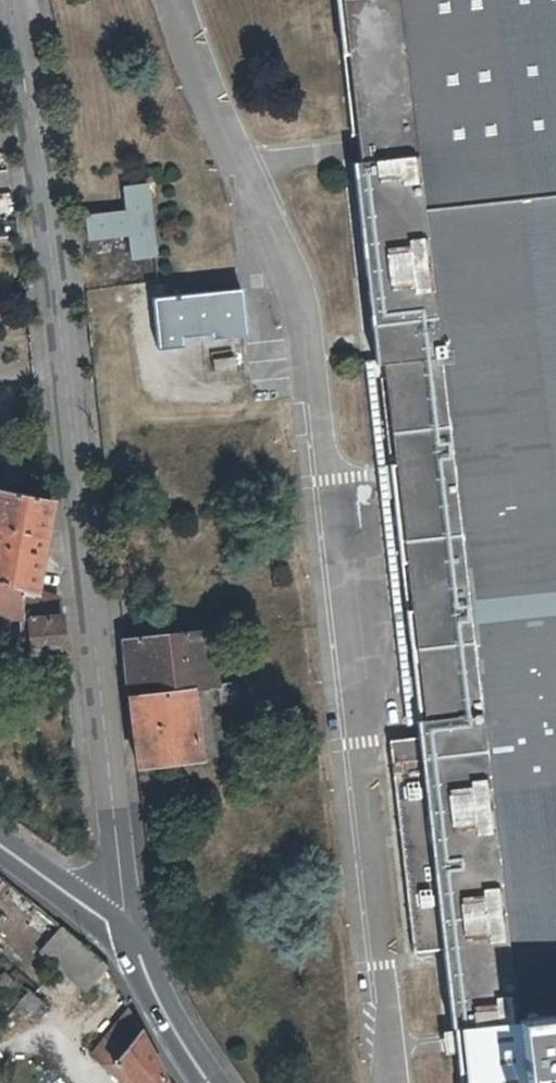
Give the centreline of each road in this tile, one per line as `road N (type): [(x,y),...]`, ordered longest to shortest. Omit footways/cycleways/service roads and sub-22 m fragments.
road 1 (tertiary): [(132,937),(55,292),(8,0)]
road 2 (tertiary): [(209,1082),(179,1040),(132,937)]
road 3 (residential): [(132,937),(0,842)]

